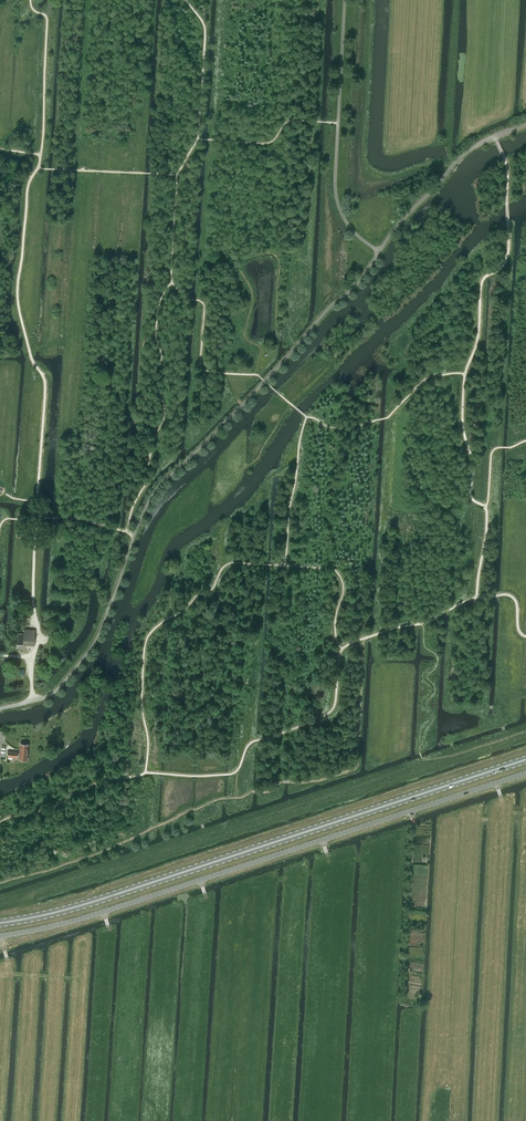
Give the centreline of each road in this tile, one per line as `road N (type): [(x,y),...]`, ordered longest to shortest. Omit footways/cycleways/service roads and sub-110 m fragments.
road 1 (primary): [(0,923),(83,904),(525,759)]
road 2 (unclassified): [(525,773),(97,913),(0,936)]

